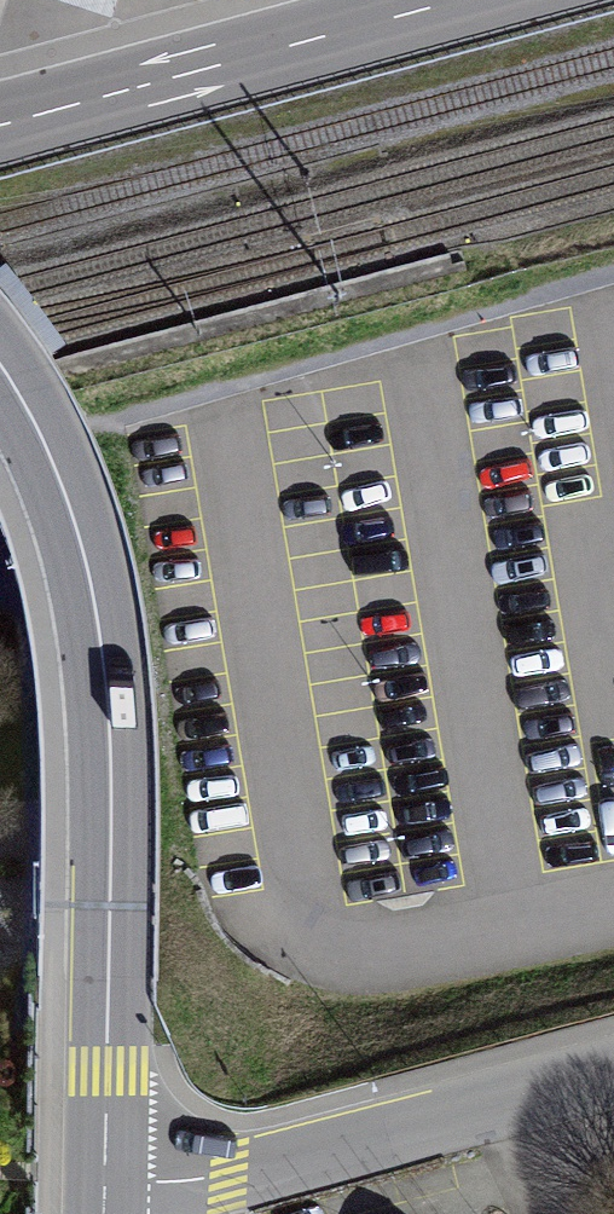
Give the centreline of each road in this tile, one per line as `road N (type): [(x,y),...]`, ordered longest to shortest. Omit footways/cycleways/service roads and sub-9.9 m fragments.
road 1 (primary): [(105,1180),(109,718),(85,552),(44,440),(0,368)]
road 2 (unclassified): [(613,1071),(229,1178),(105,1180)]
road 3 (secondary): [(0,126),(461,0)]

